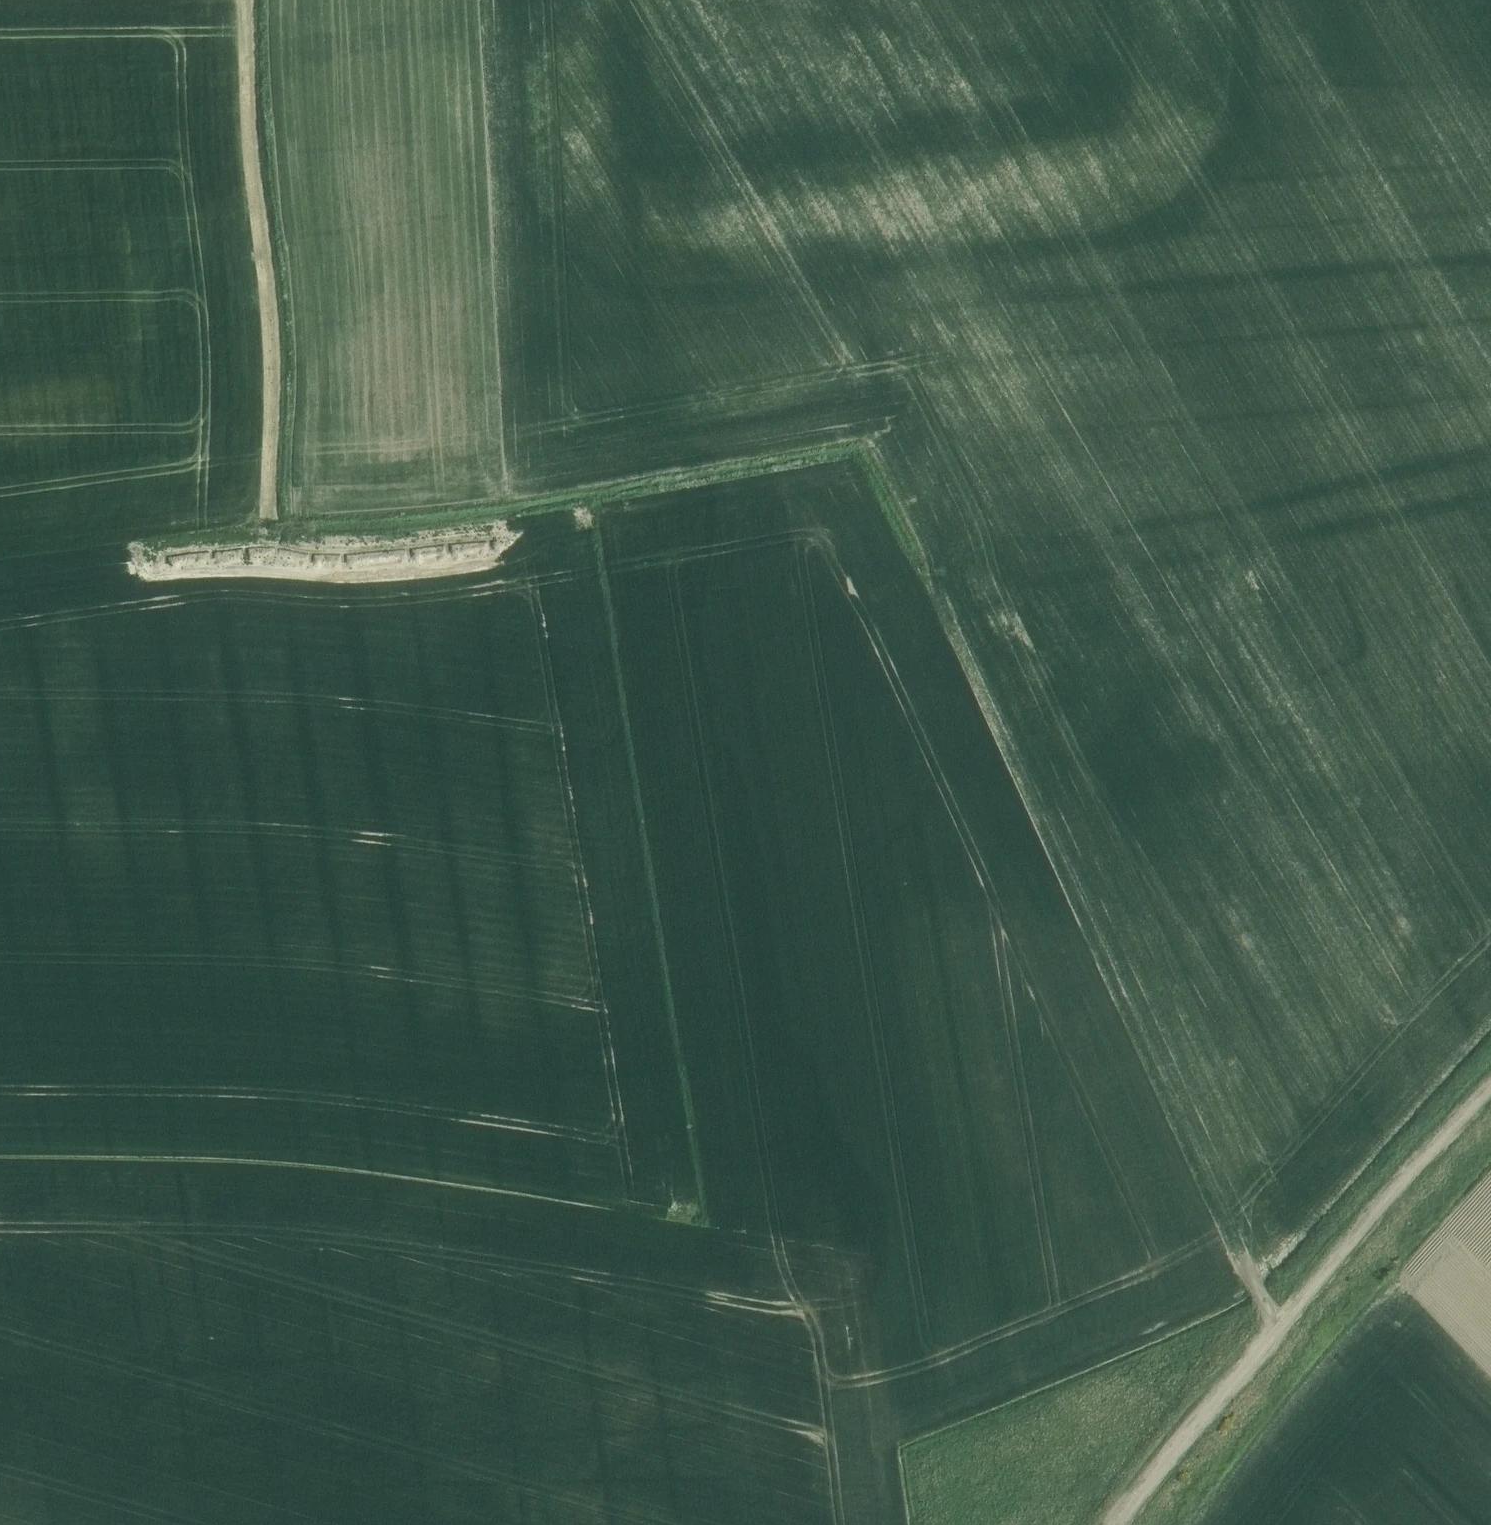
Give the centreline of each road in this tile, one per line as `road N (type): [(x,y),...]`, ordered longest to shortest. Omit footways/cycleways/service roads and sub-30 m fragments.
road 1 (track): [(1490,1091),(1330,1258),(1123,1524)]

